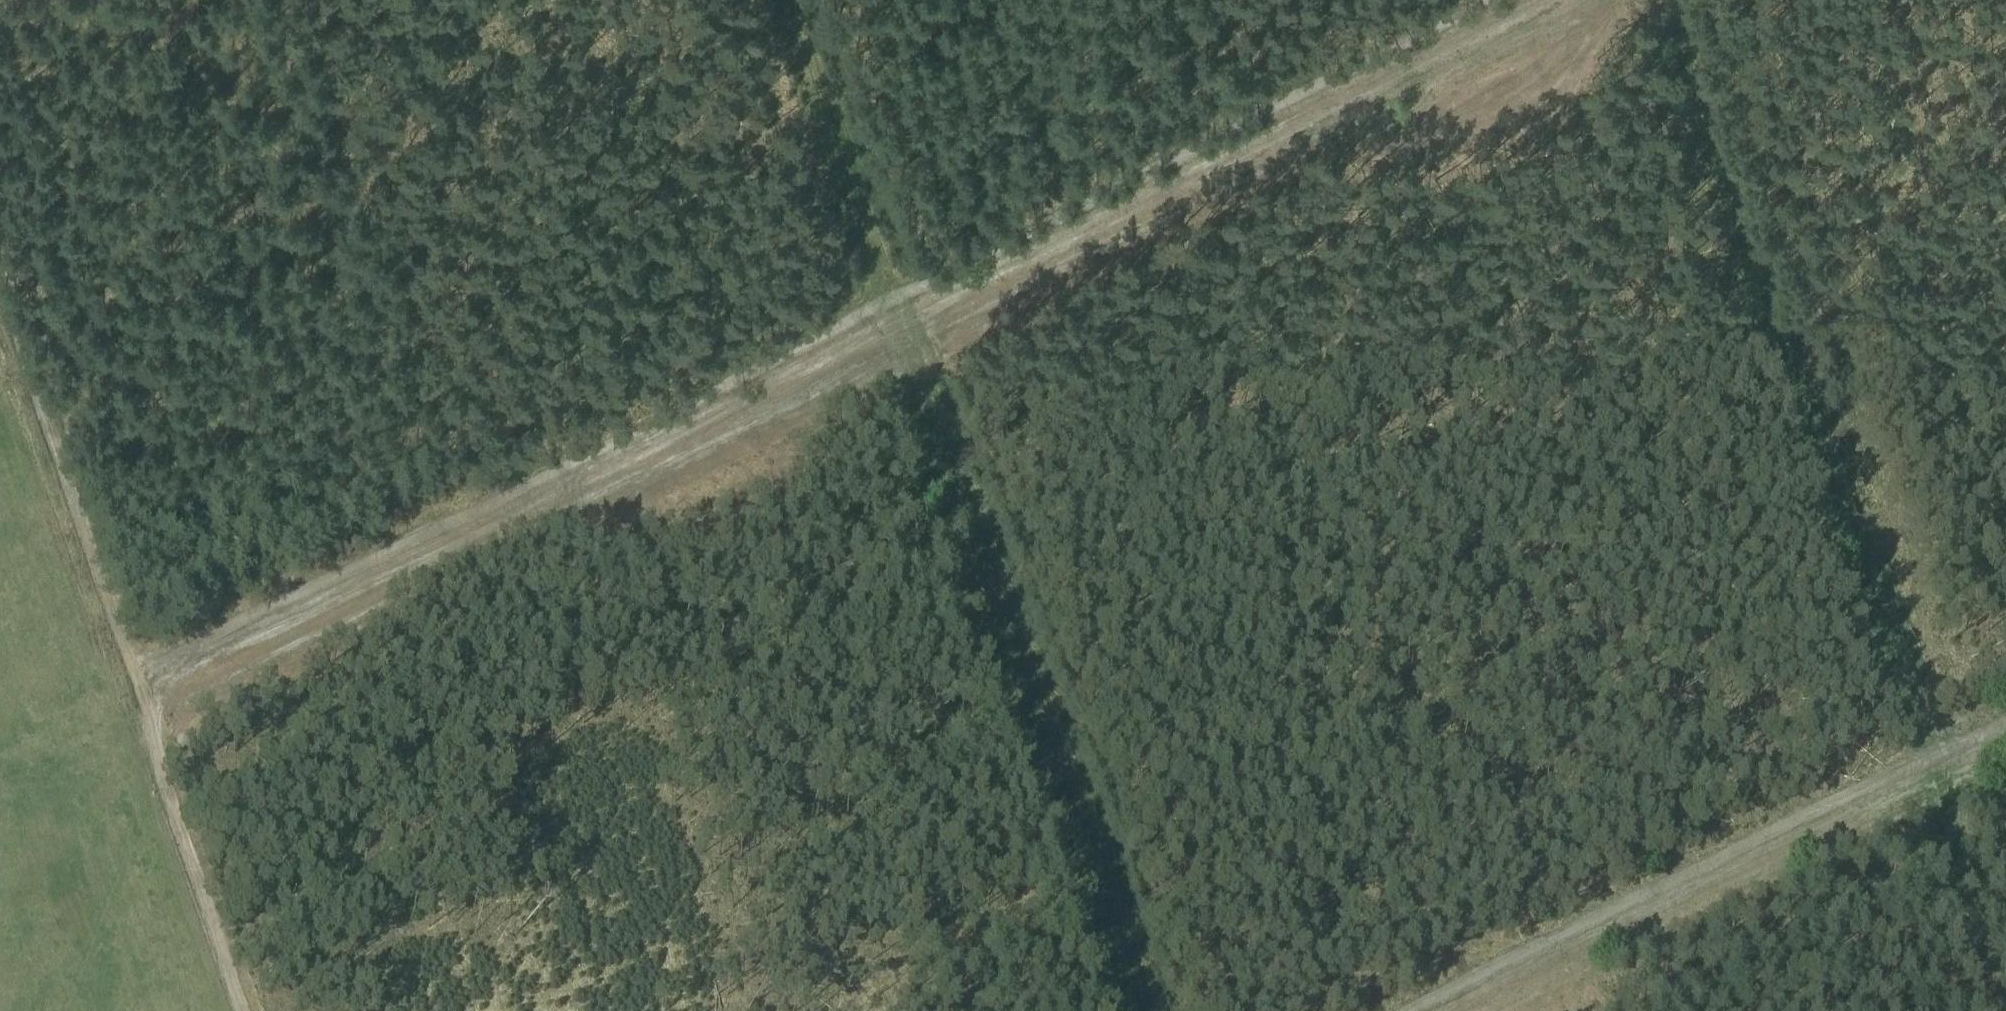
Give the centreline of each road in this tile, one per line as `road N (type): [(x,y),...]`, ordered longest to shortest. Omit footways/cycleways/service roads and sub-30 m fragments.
road 1 (track): [(250,1010),(0,306)]
road 2 (track): [(2005,722),(1421,1010)]

